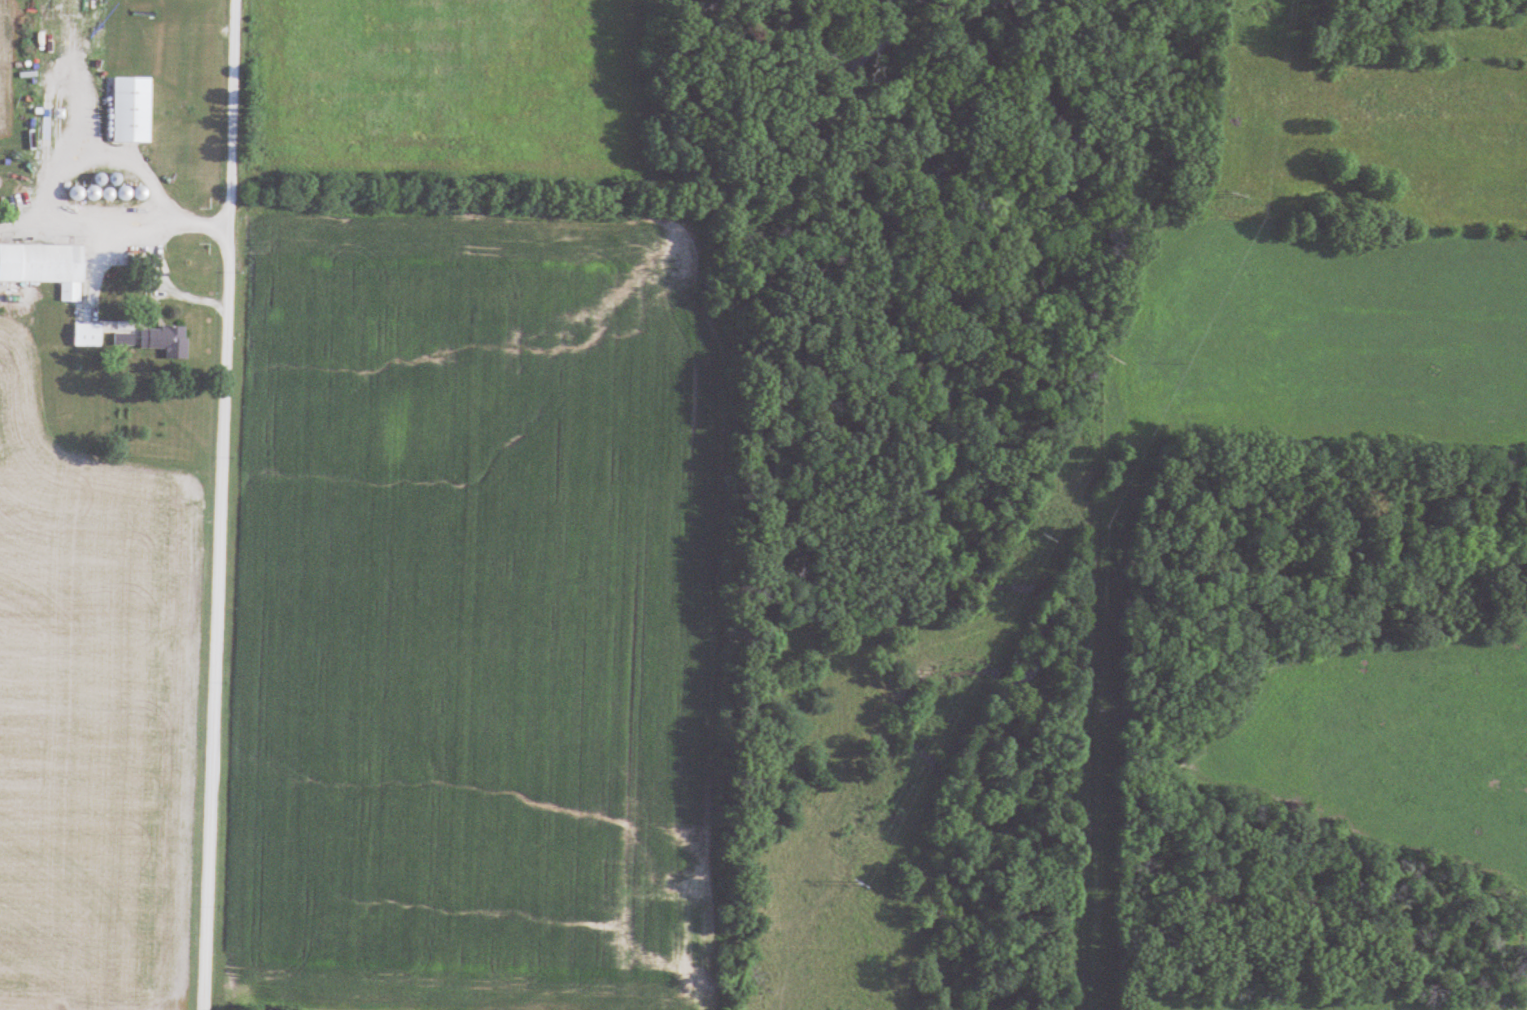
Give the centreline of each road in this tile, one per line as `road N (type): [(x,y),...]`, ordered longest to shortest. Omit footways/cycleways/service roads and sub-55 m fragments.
road 1 (residential): [(195,1009),(218,226),(234,0)]

